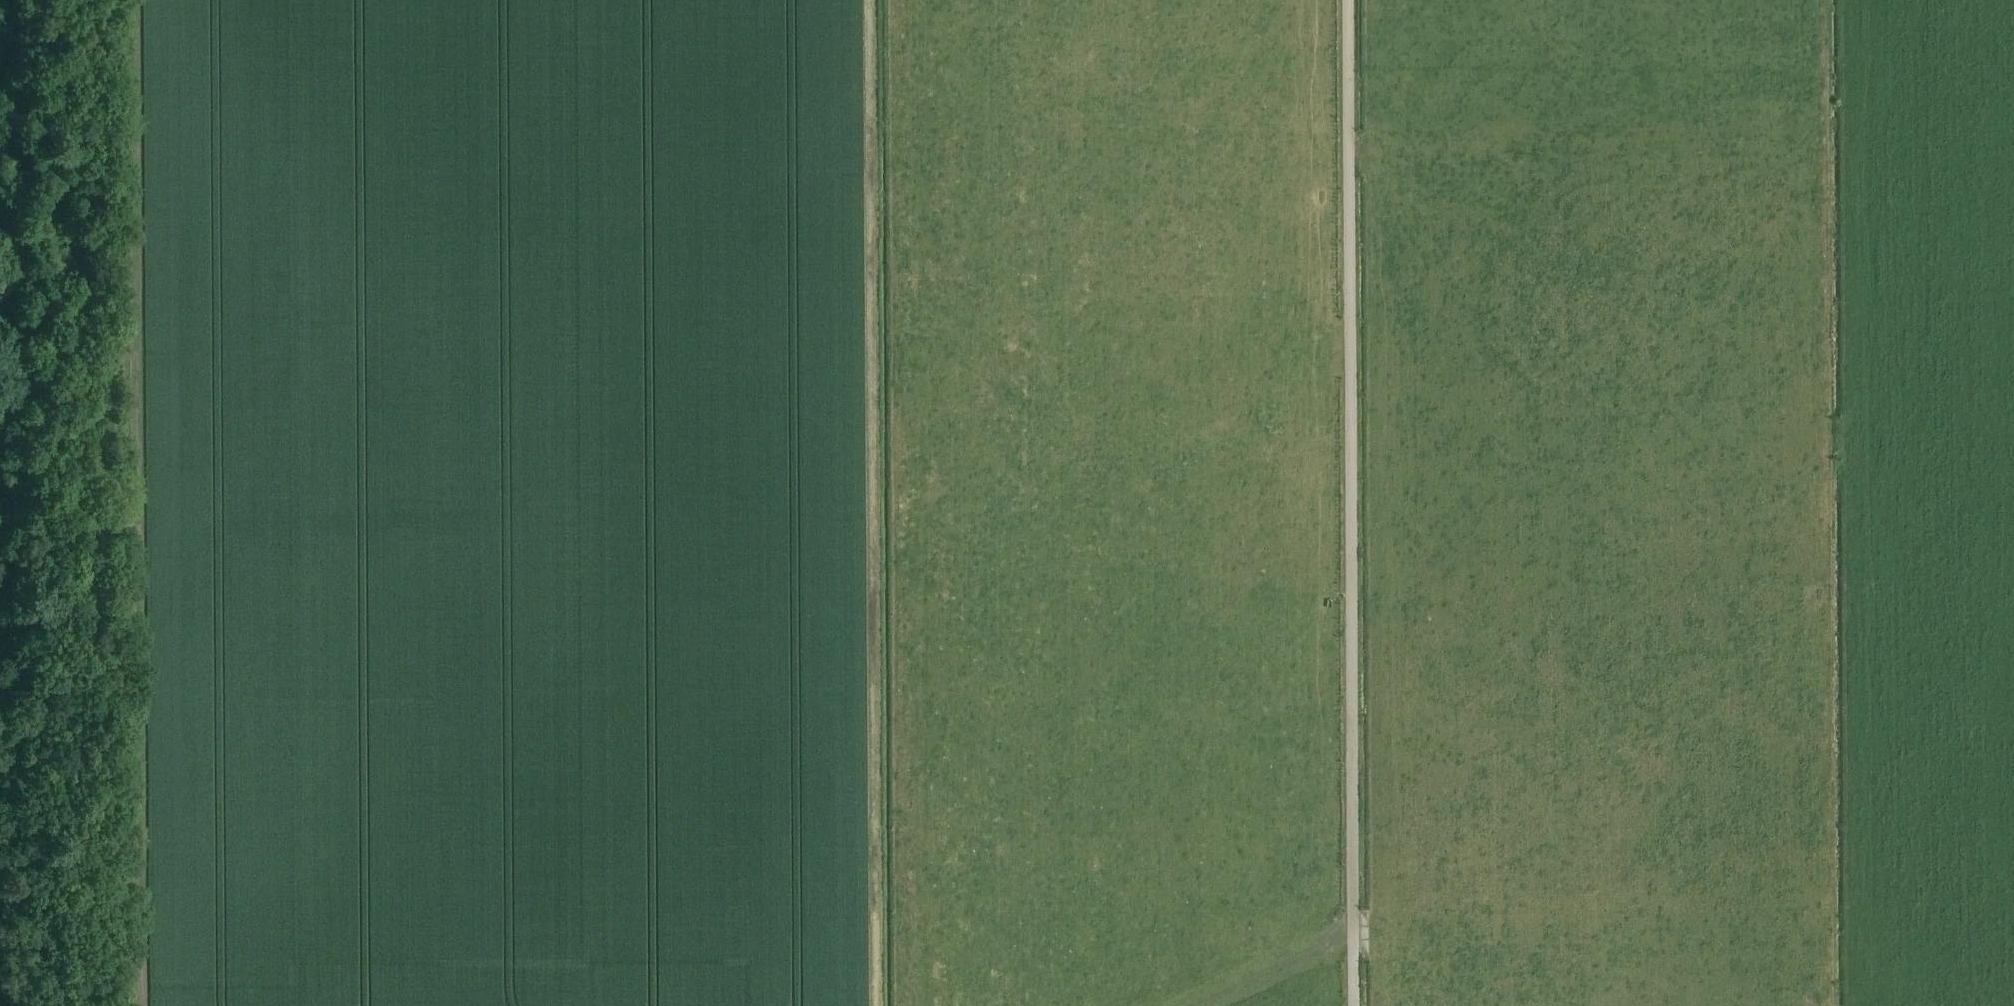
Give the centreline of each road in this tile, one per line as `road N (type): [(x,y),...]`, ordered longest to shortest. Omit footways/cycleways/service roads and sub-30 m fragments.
road 1 (track): [(1354,1005),(1349,0)]

